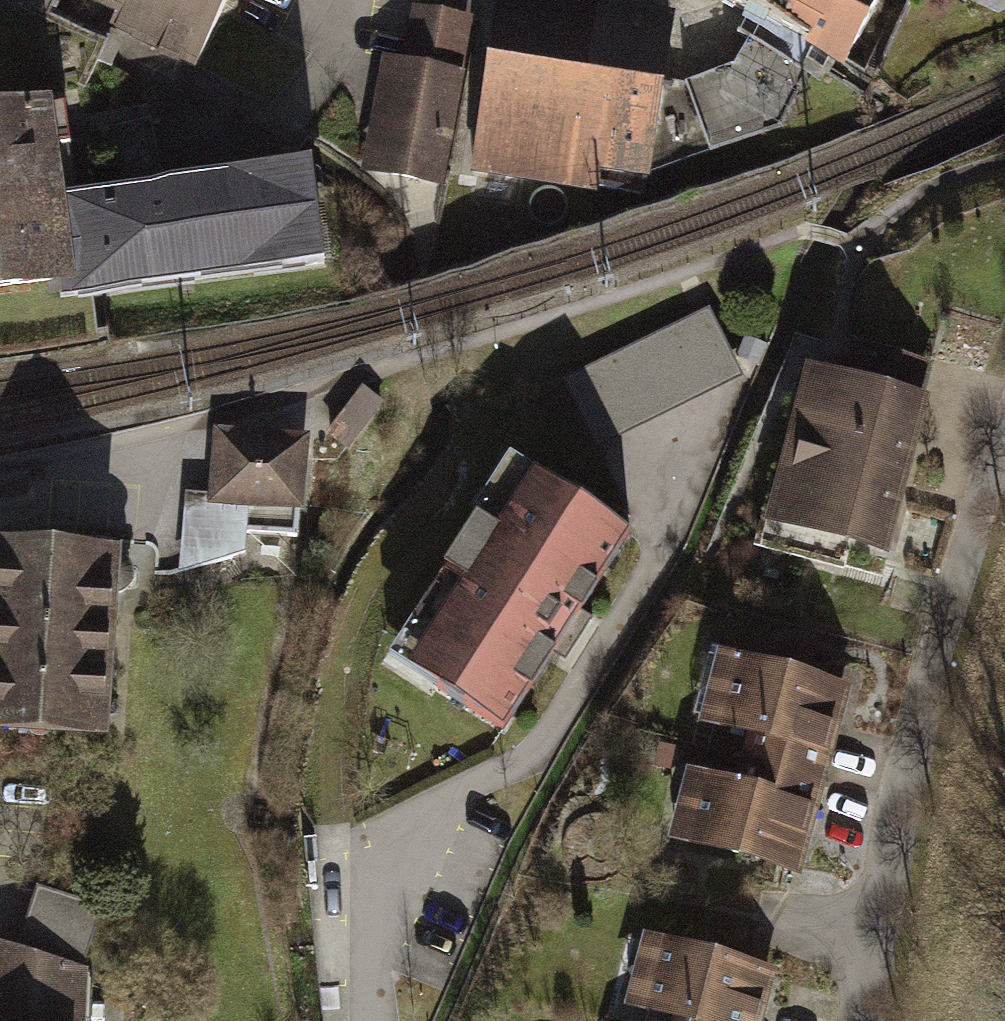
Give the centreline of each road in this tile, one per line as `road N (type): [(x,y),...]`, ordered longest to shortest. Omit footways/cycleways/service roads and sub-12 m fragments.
road 1 (residential): [(863,1020),(910,760),(1004,431)]

